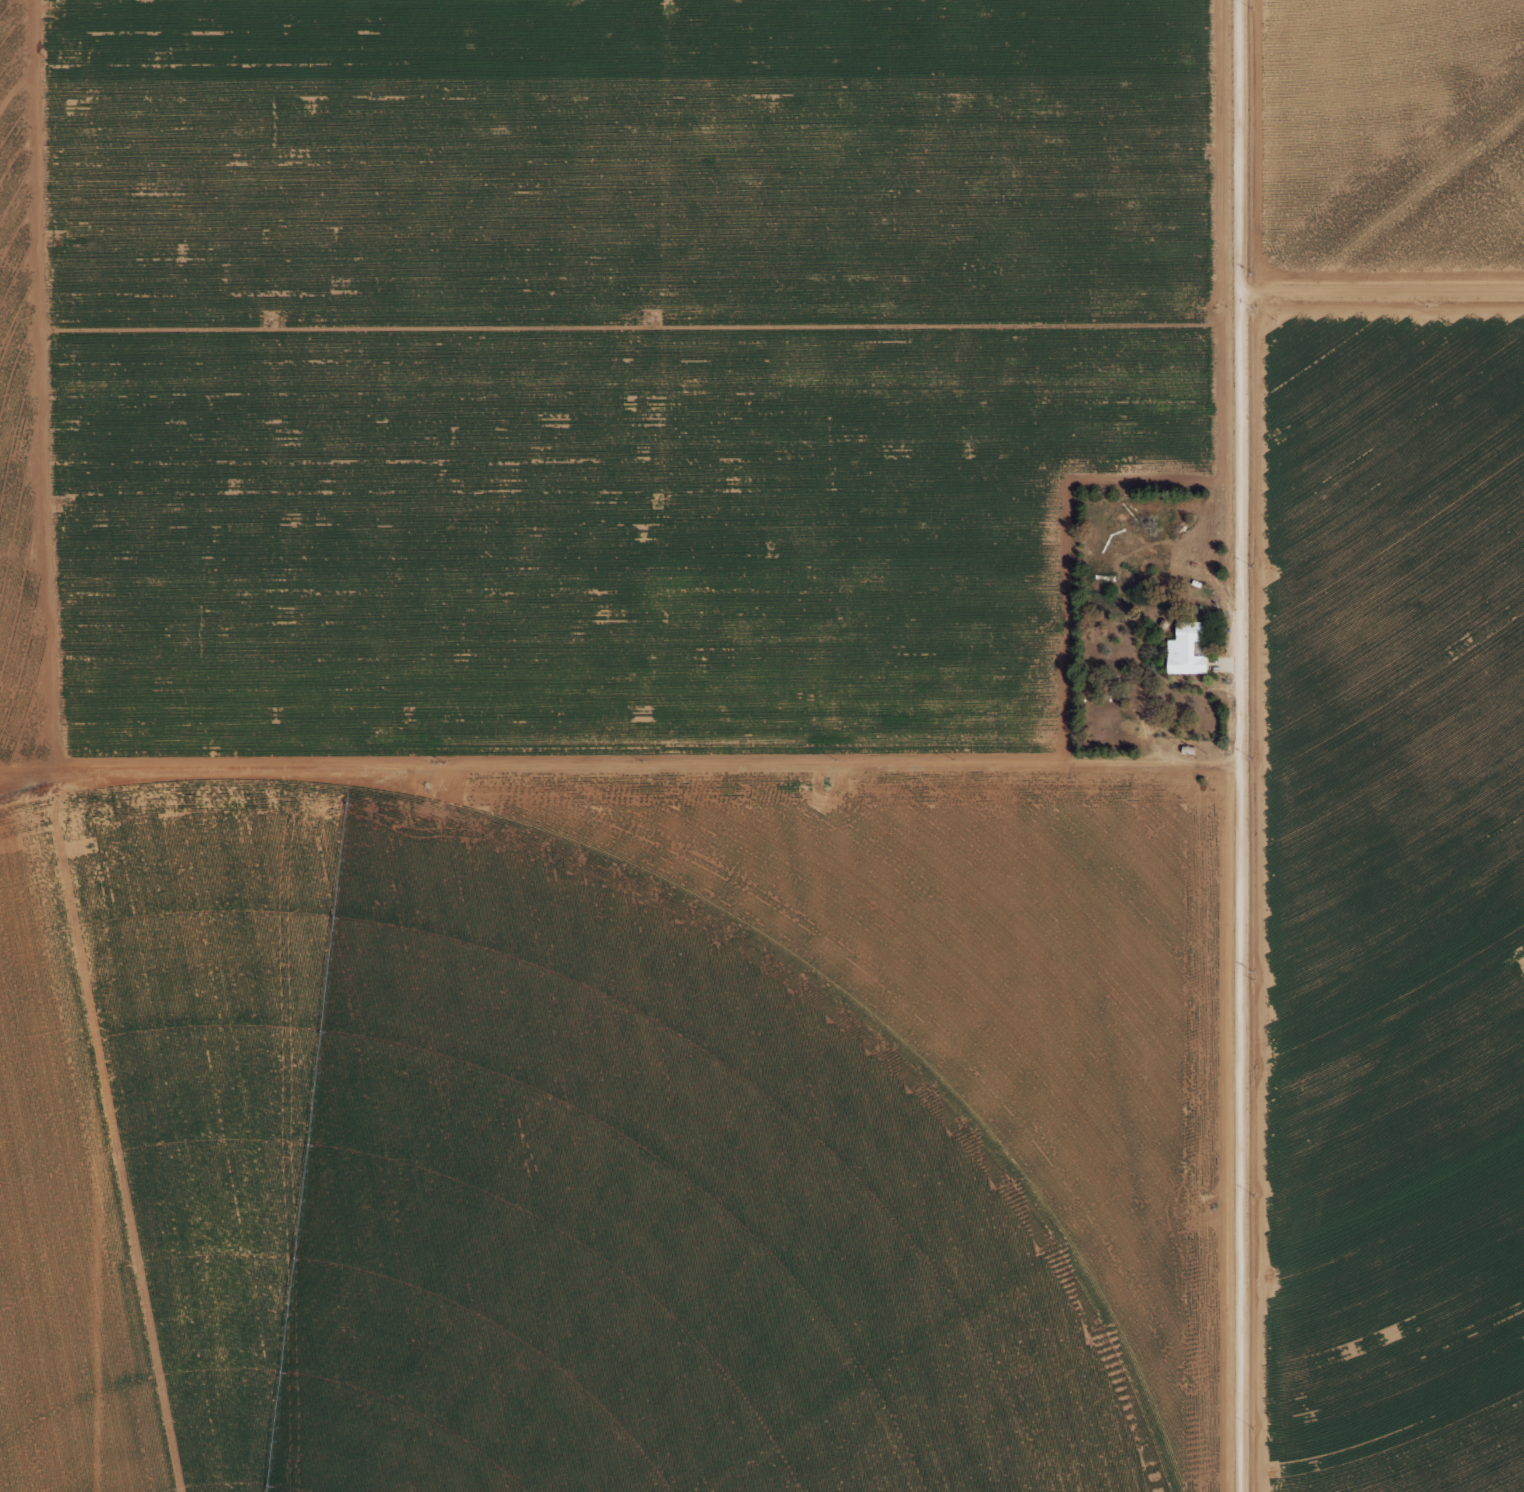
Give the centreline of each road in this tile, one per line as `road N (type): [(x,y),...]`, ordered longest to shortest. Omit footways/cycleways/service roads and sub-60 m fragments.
road 1 (residential): [(1238,1491),(1234,0)]
road 2 (residential): [(1523,295),(1235,295)]

